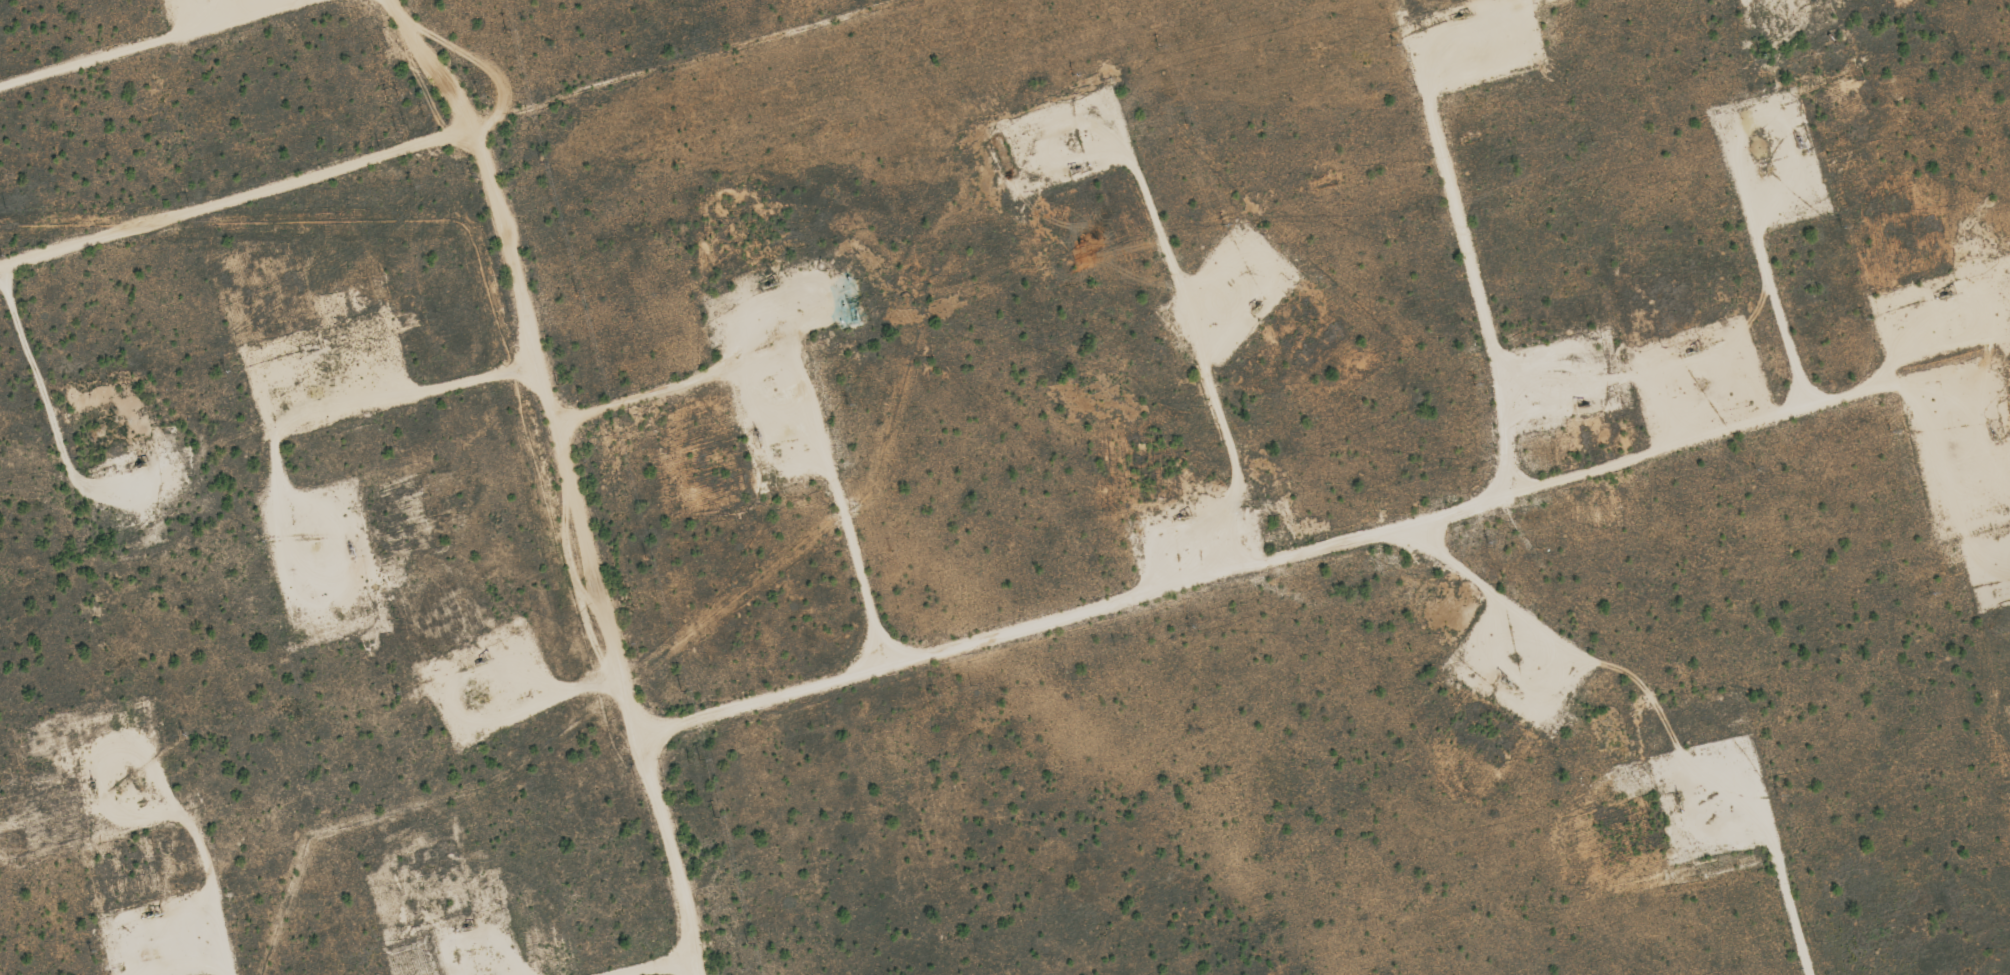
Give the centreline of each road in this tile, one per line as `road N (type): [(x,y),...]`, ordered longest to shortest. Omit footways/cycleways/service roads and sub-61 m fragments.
road 1 (track): [(729,974),(671,740),(478,129),(388,0)]

